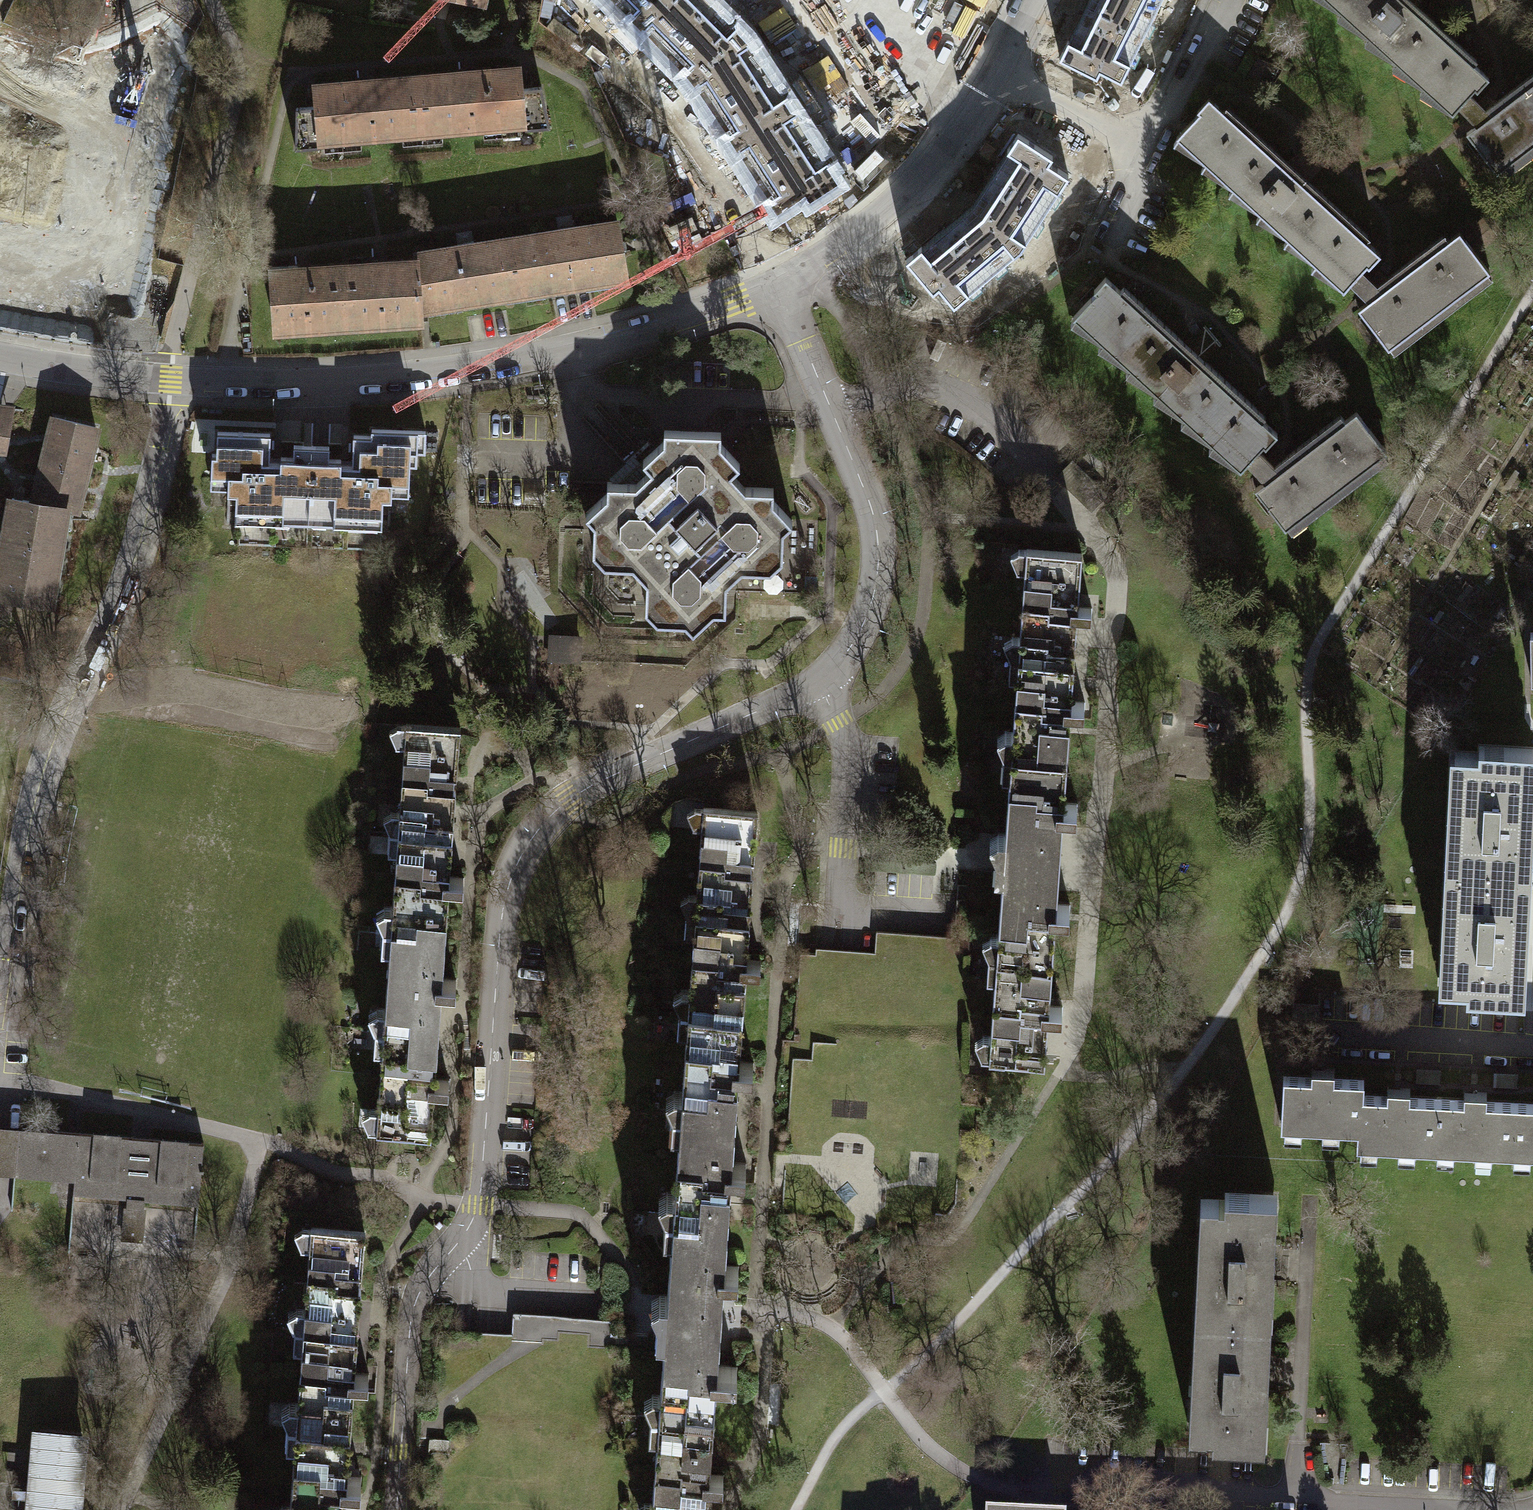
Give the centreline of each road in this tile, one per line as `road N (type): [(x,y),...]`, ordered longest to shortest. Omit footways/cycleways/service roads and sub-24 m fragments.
road 1 (residential): [(779,285),(875,514),(873,609),(843,665),(819,682),(571,800),(522,854),(500,933),(479,1206),(413,1304),(397,1509)]
road 2 (residential): [(779,285),(578,346),(391,375),(168,378),(0,355)]
road 3 (residential): [(1032,0),(968,114),(904,188),(779,285)]

